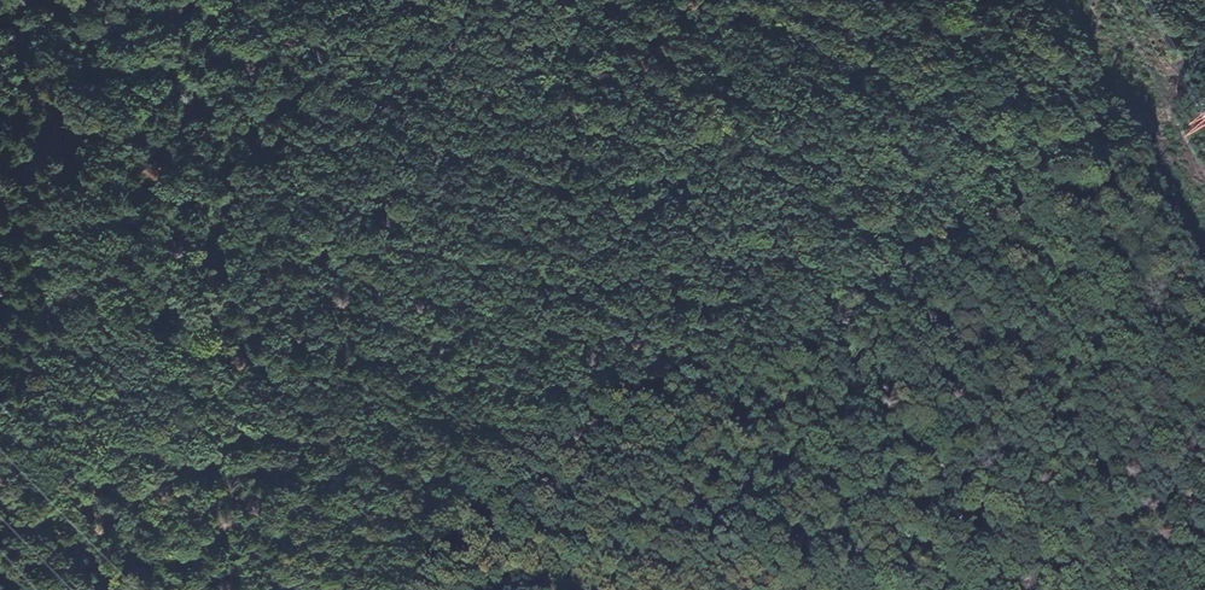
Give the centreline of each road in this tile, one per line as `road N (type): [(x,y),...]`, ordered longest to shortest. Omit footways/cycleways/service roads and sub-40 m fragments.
road 1 (track): [(1204,453),(1013,200),(935,112),(754,24),(632,0)]

